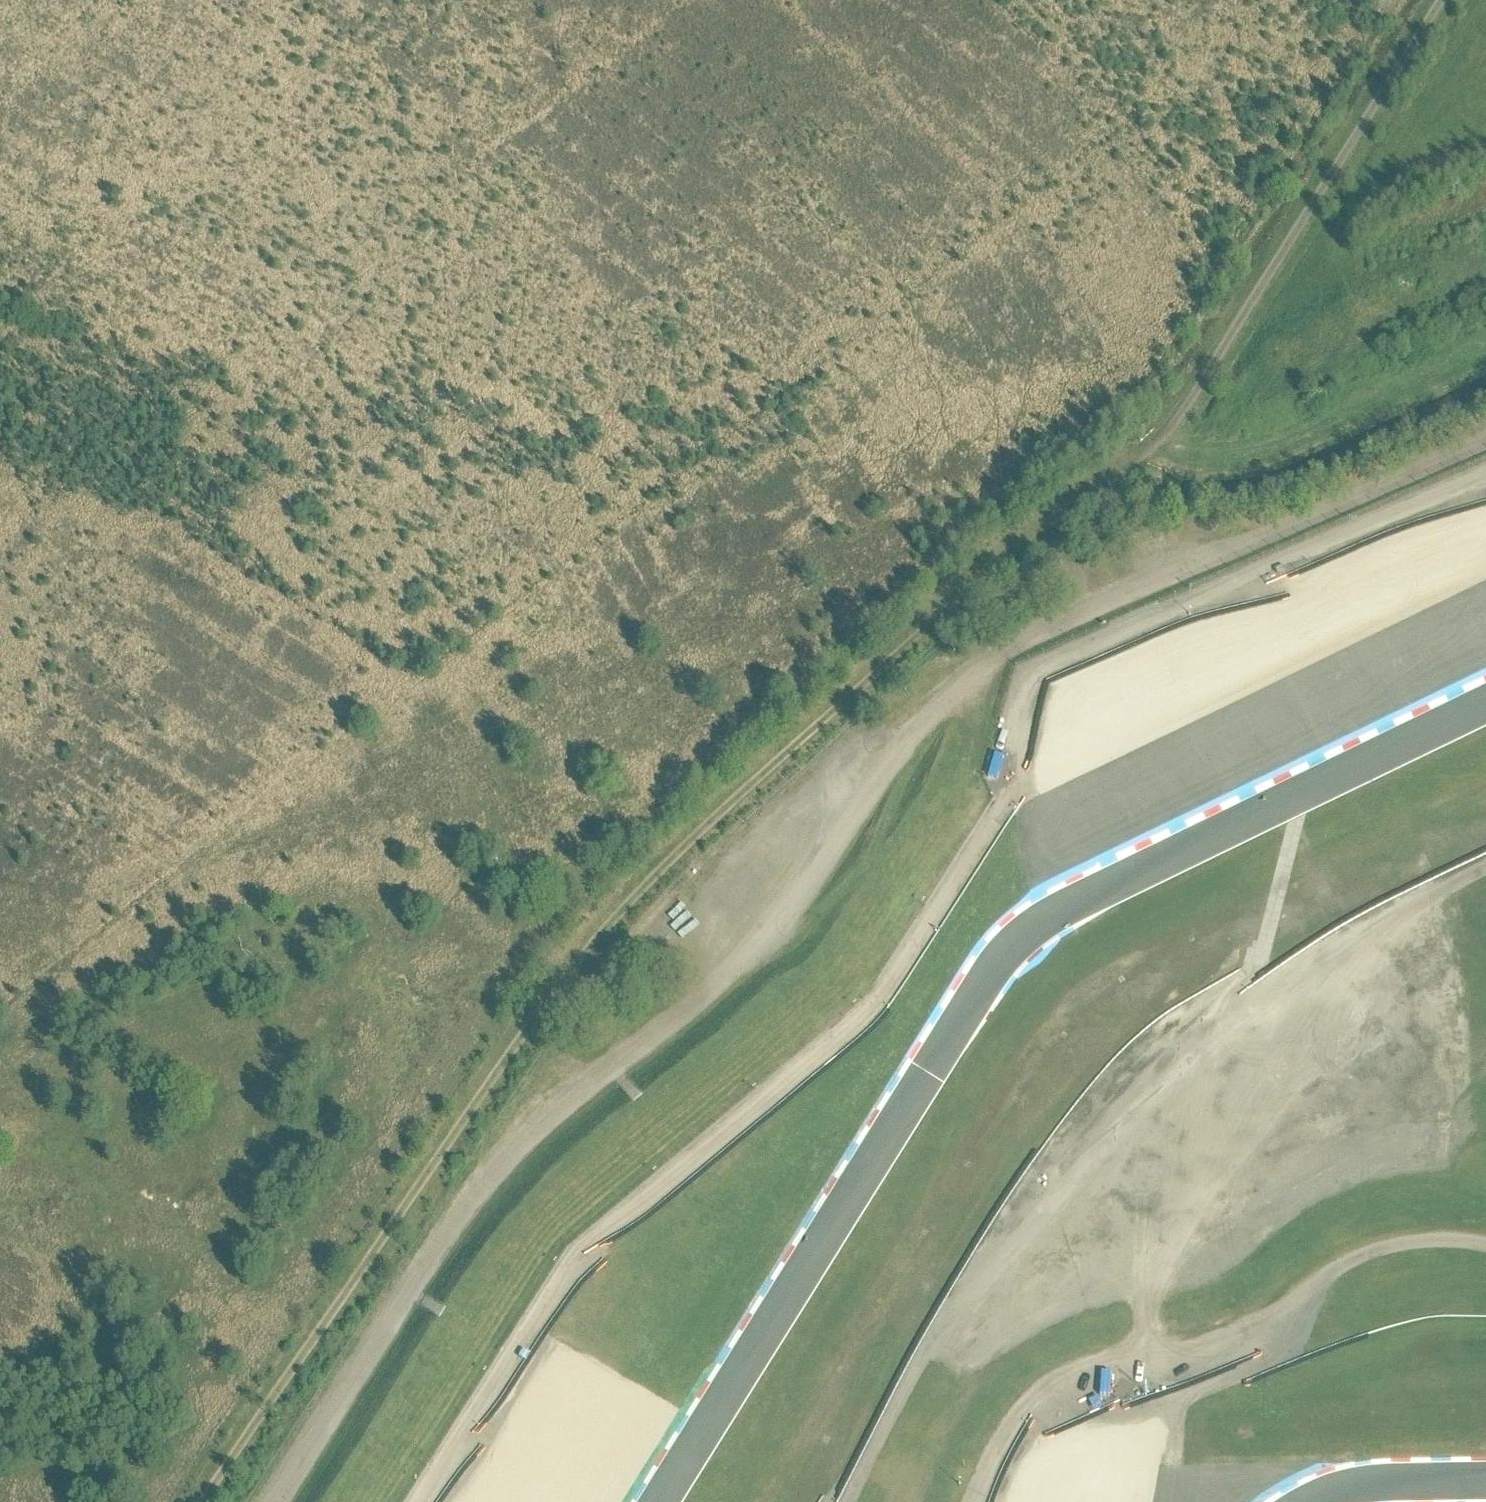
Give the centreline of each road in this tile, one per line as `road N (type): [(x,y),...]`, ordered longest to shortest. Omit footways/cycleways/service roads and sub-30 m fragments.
road 1 (track): [(208,1501),(539,1020),(648,885),(1045,525),(1154,448),(1183,415),(1443,0)]

